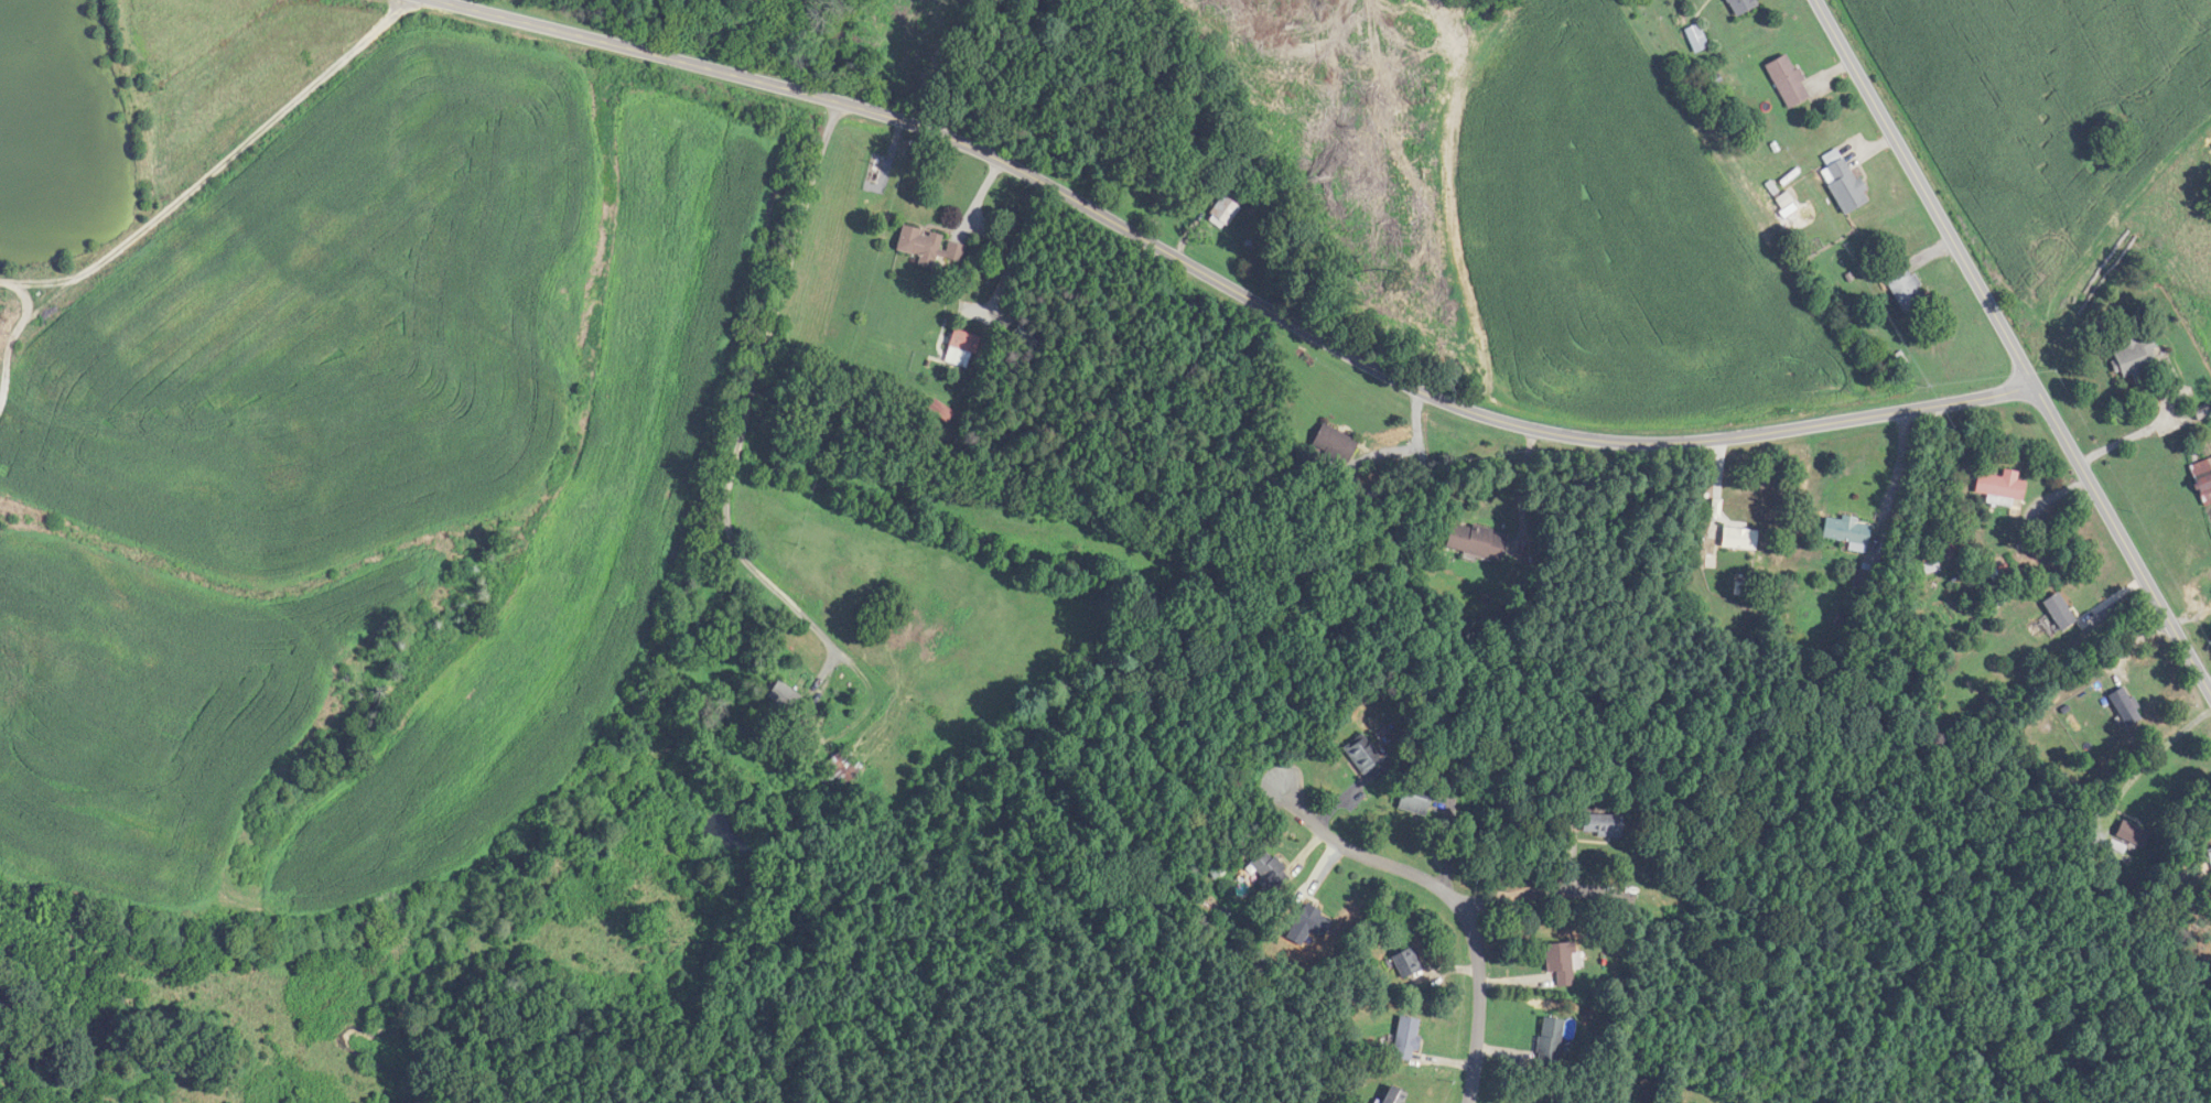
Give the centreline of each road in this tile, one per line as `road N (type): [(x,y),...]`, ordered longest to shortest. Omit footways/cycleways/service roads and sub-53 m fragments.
road 1 (residential): [(2034,387),(1714,441),(1643,445),(1535,431),(1432,398),(946,137),(432,0)]
road 2 (residential): [(2210,695),(1816,0)]
road 3 (residential): [(1468,1102),(1479,967),(1463,908),(1344,848),(1279,782)]

